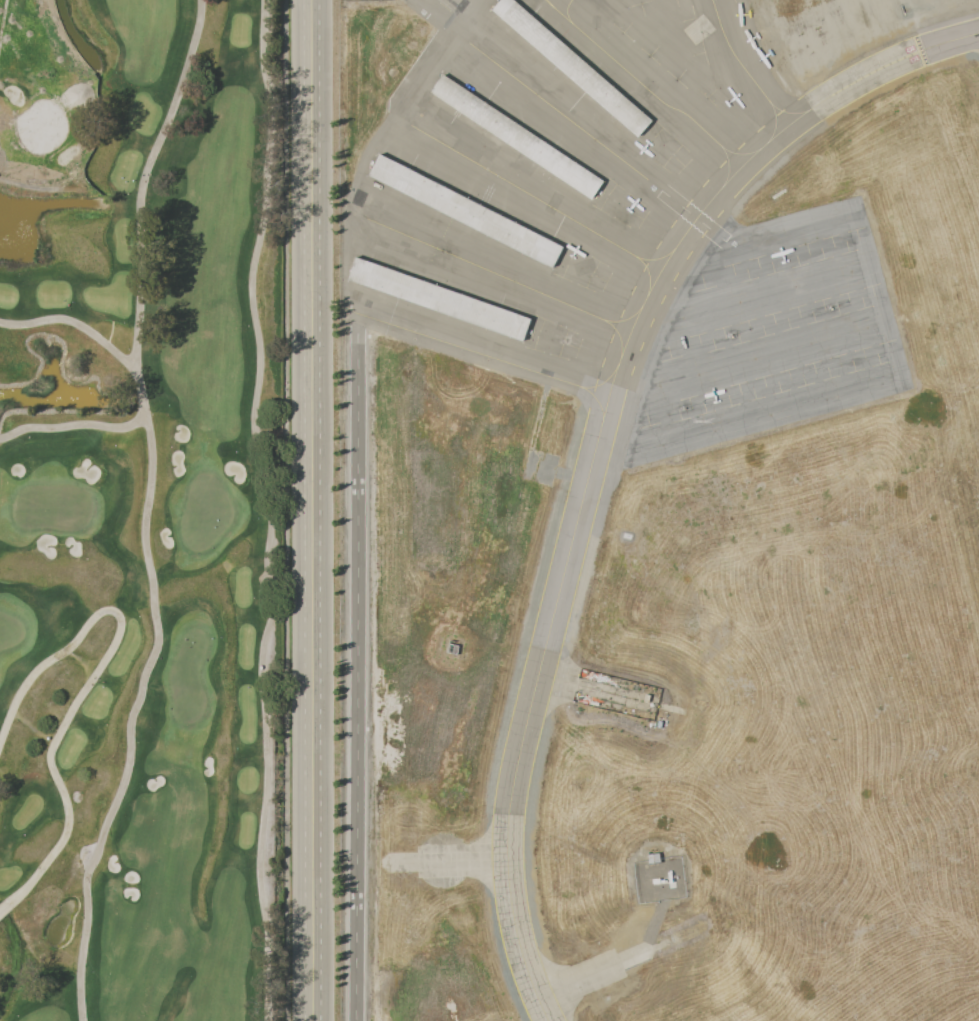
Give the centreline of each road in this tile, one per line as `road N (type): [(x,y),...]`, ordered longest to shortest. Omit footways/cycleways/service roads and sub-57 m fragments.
road 1 (secondary): [(315,0),(316,1020)]

